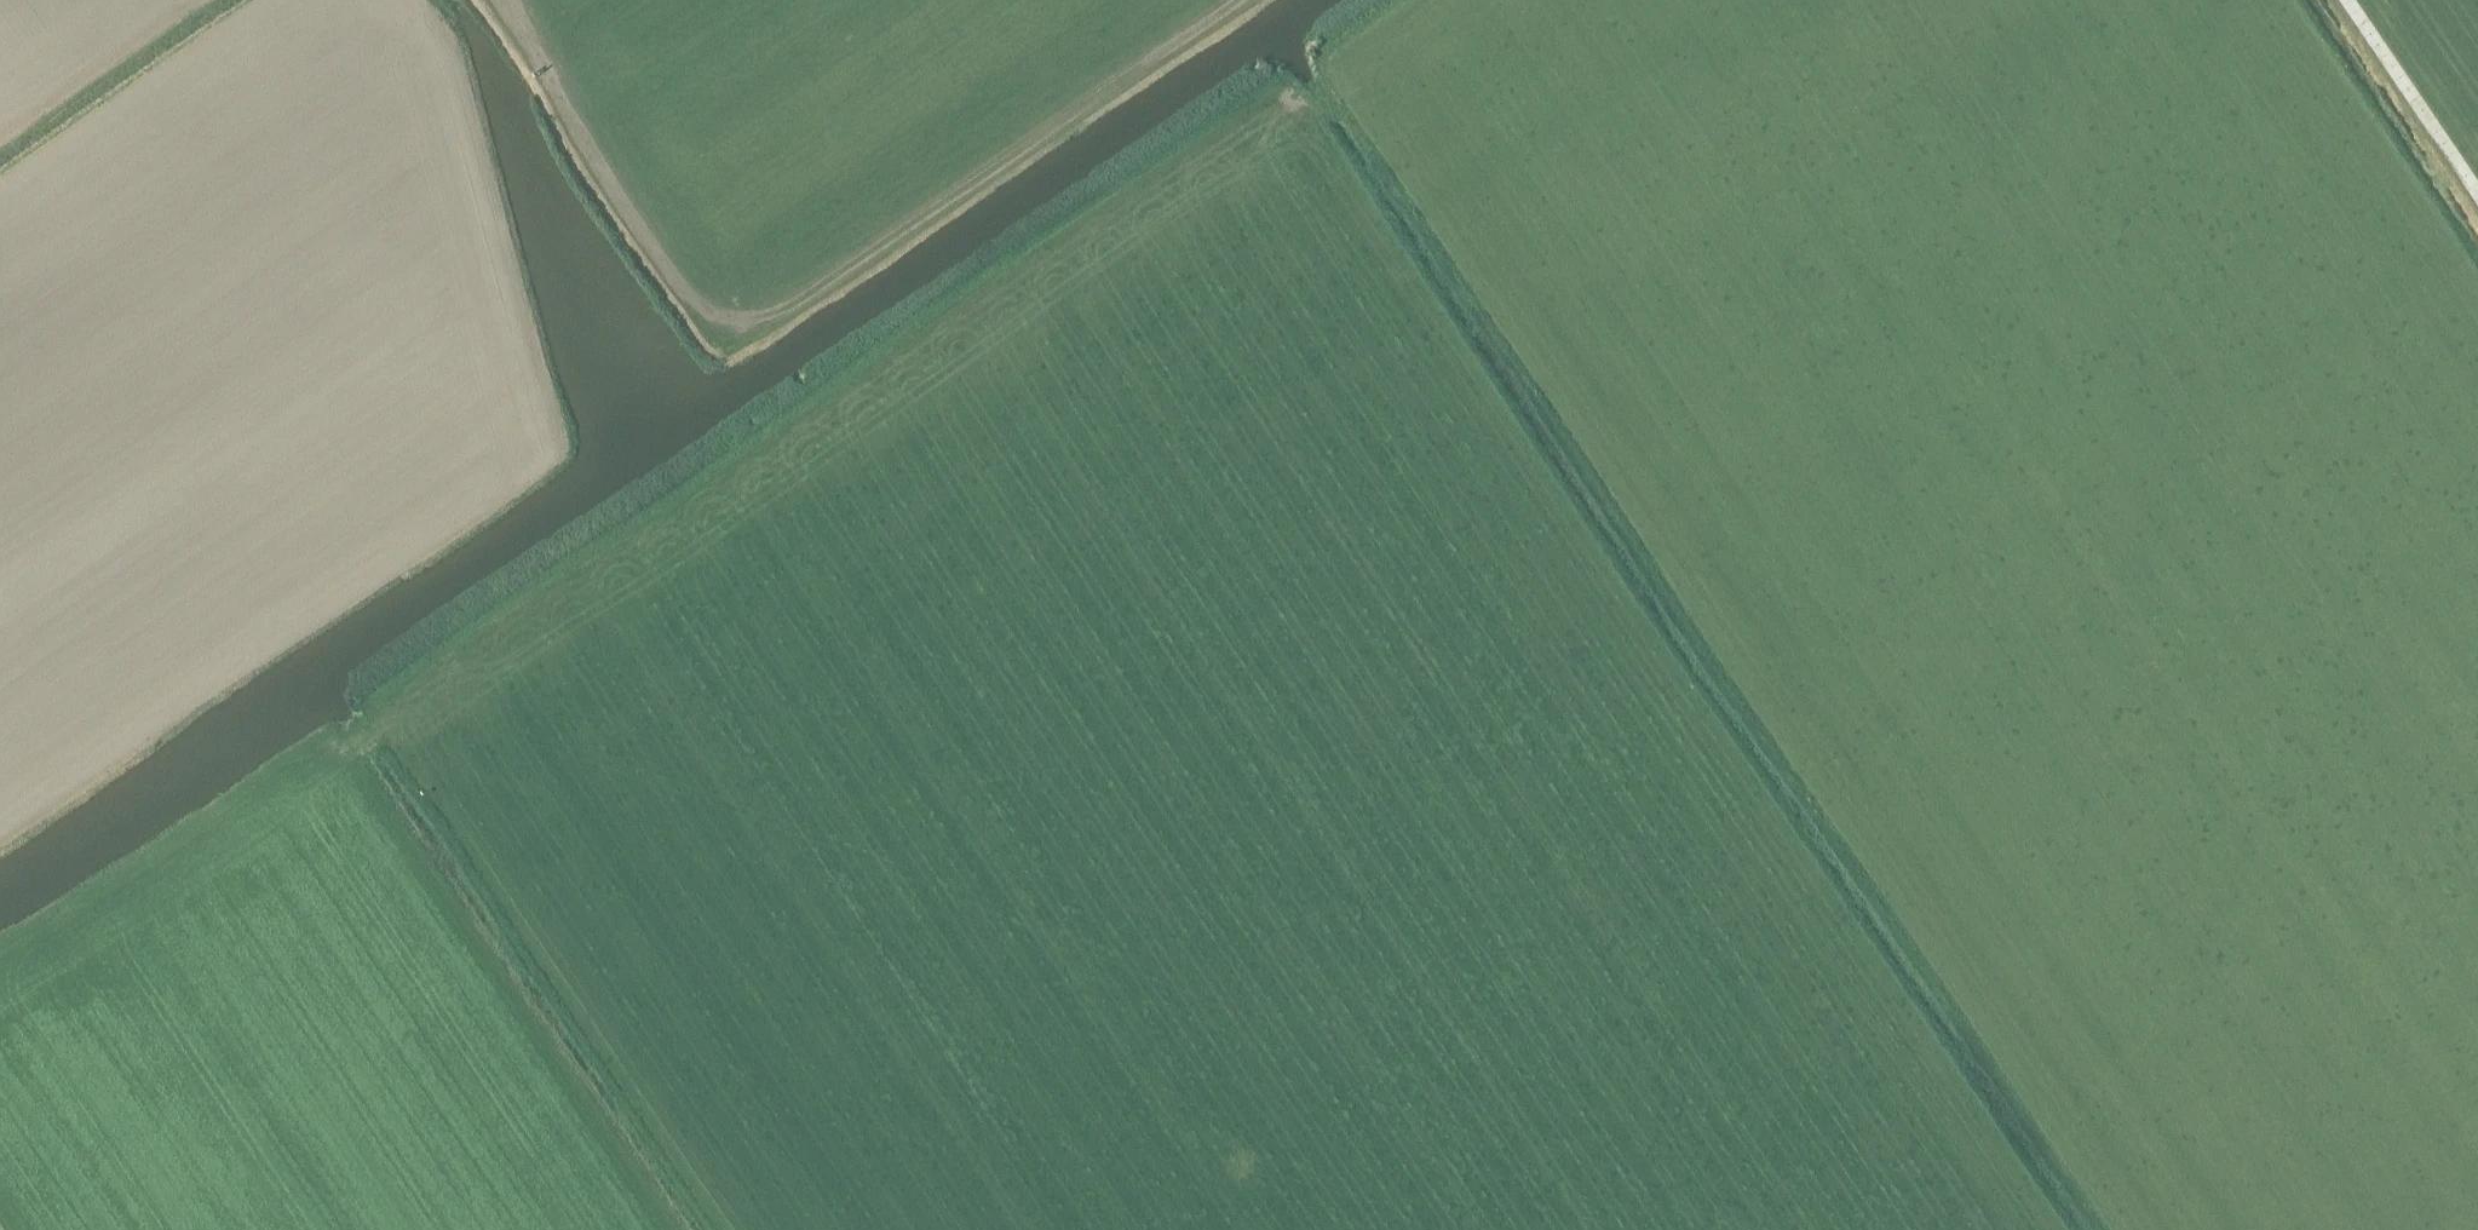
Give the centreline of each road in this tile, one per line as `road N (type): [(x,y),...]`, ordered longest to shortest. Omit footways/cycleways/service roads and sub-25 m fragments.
road 1 (track): [(2477,193),(2348,0)]

